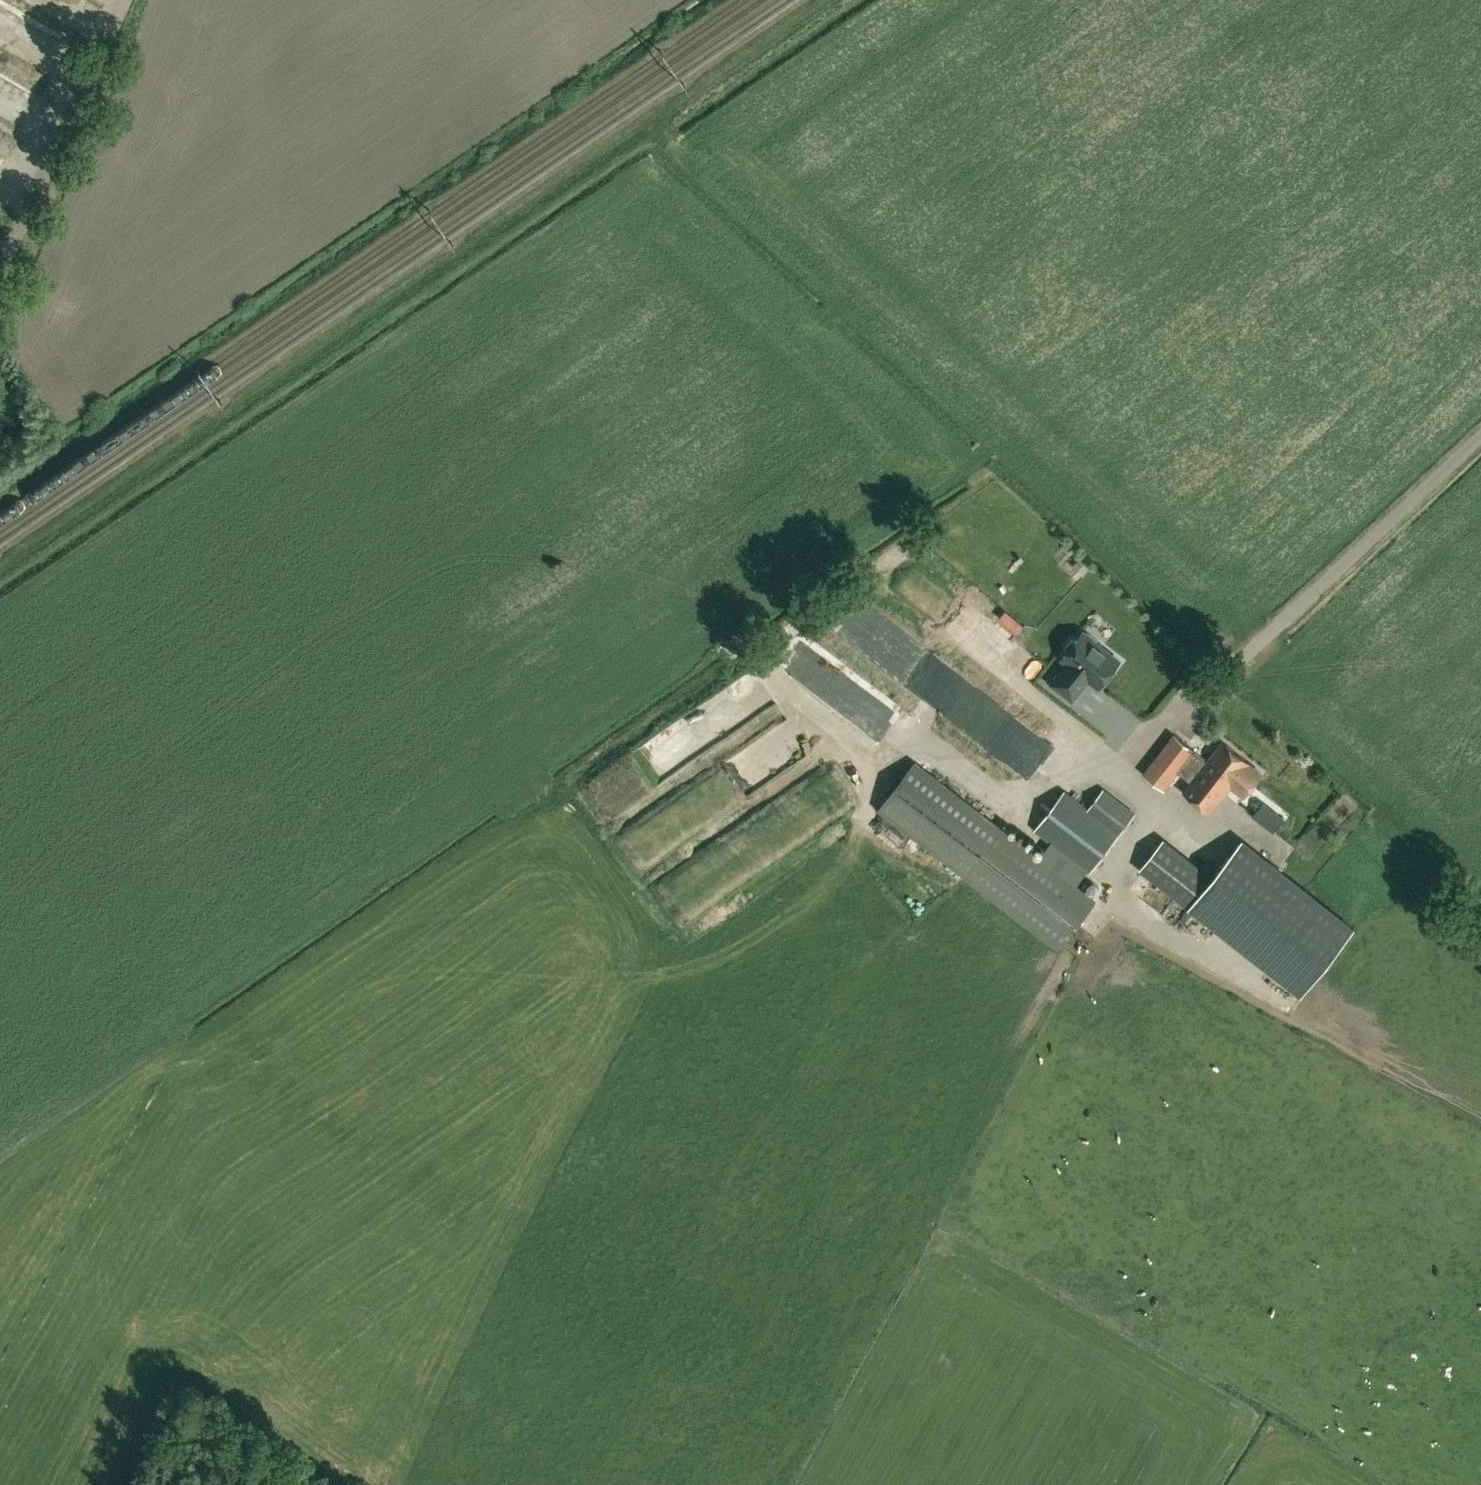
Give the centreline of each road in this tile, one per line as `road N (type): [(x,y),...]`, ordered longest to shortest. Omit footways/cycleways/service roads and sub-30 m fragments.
road 1 (track): [(1173,720),(1480,431)]
road 2 (unclassified): [(0,264),(119,0)]

